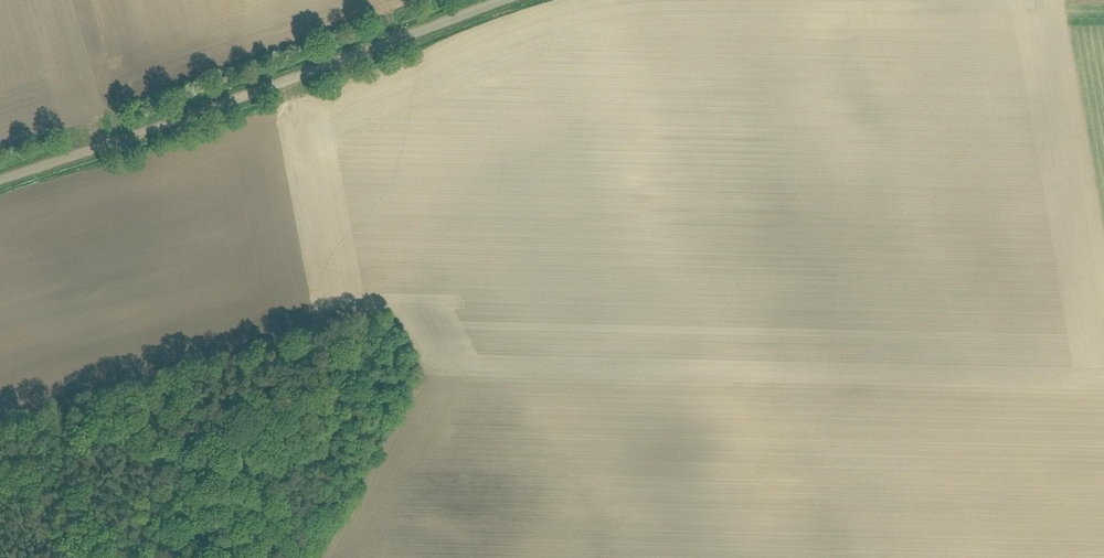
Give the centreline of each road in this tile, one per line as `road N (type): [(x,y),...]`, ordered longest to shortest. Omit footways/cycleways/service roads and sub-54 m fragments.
road 1 (unclassified): [(0,179),(504,0)]

